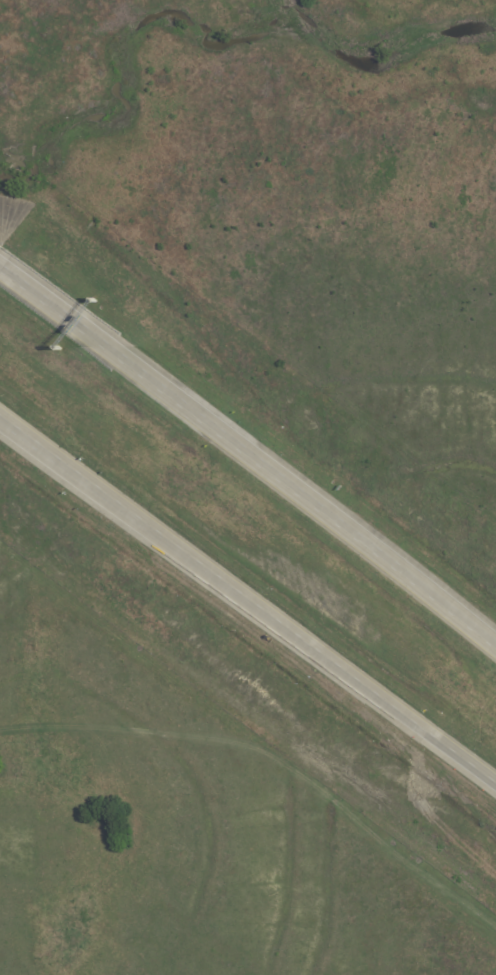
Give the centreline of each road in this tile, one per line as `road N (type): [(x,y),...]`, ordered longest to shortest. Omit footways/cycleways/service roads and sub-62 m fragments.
road 1 (motorway): [(495,646),(0,268)]
road 2 (motorway): [(0,423),(495,786)]

